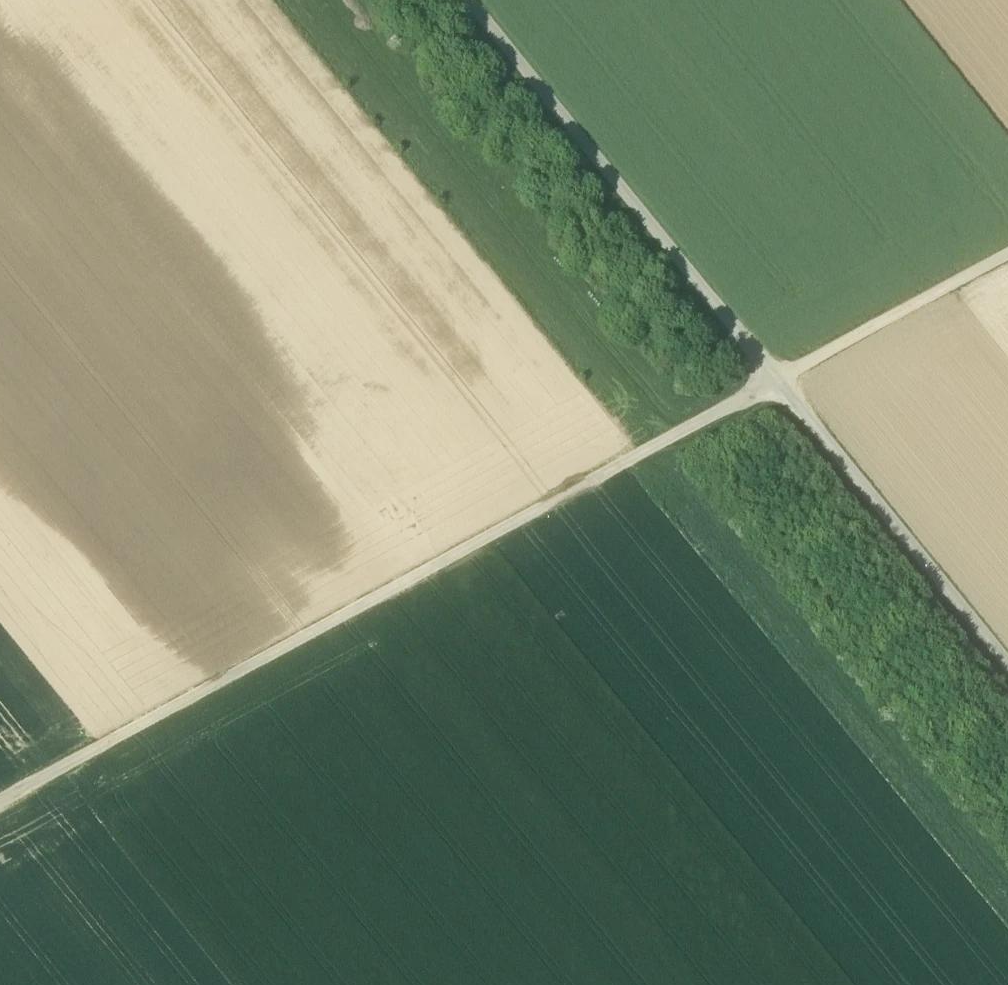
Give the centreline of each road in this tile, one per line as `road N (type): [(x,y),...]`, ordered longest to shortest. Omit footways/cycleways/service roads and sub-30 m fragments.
road 1 (track): [(1007,252),(0,801)]
road 2 (track): [(473,0),(1007,659)]

